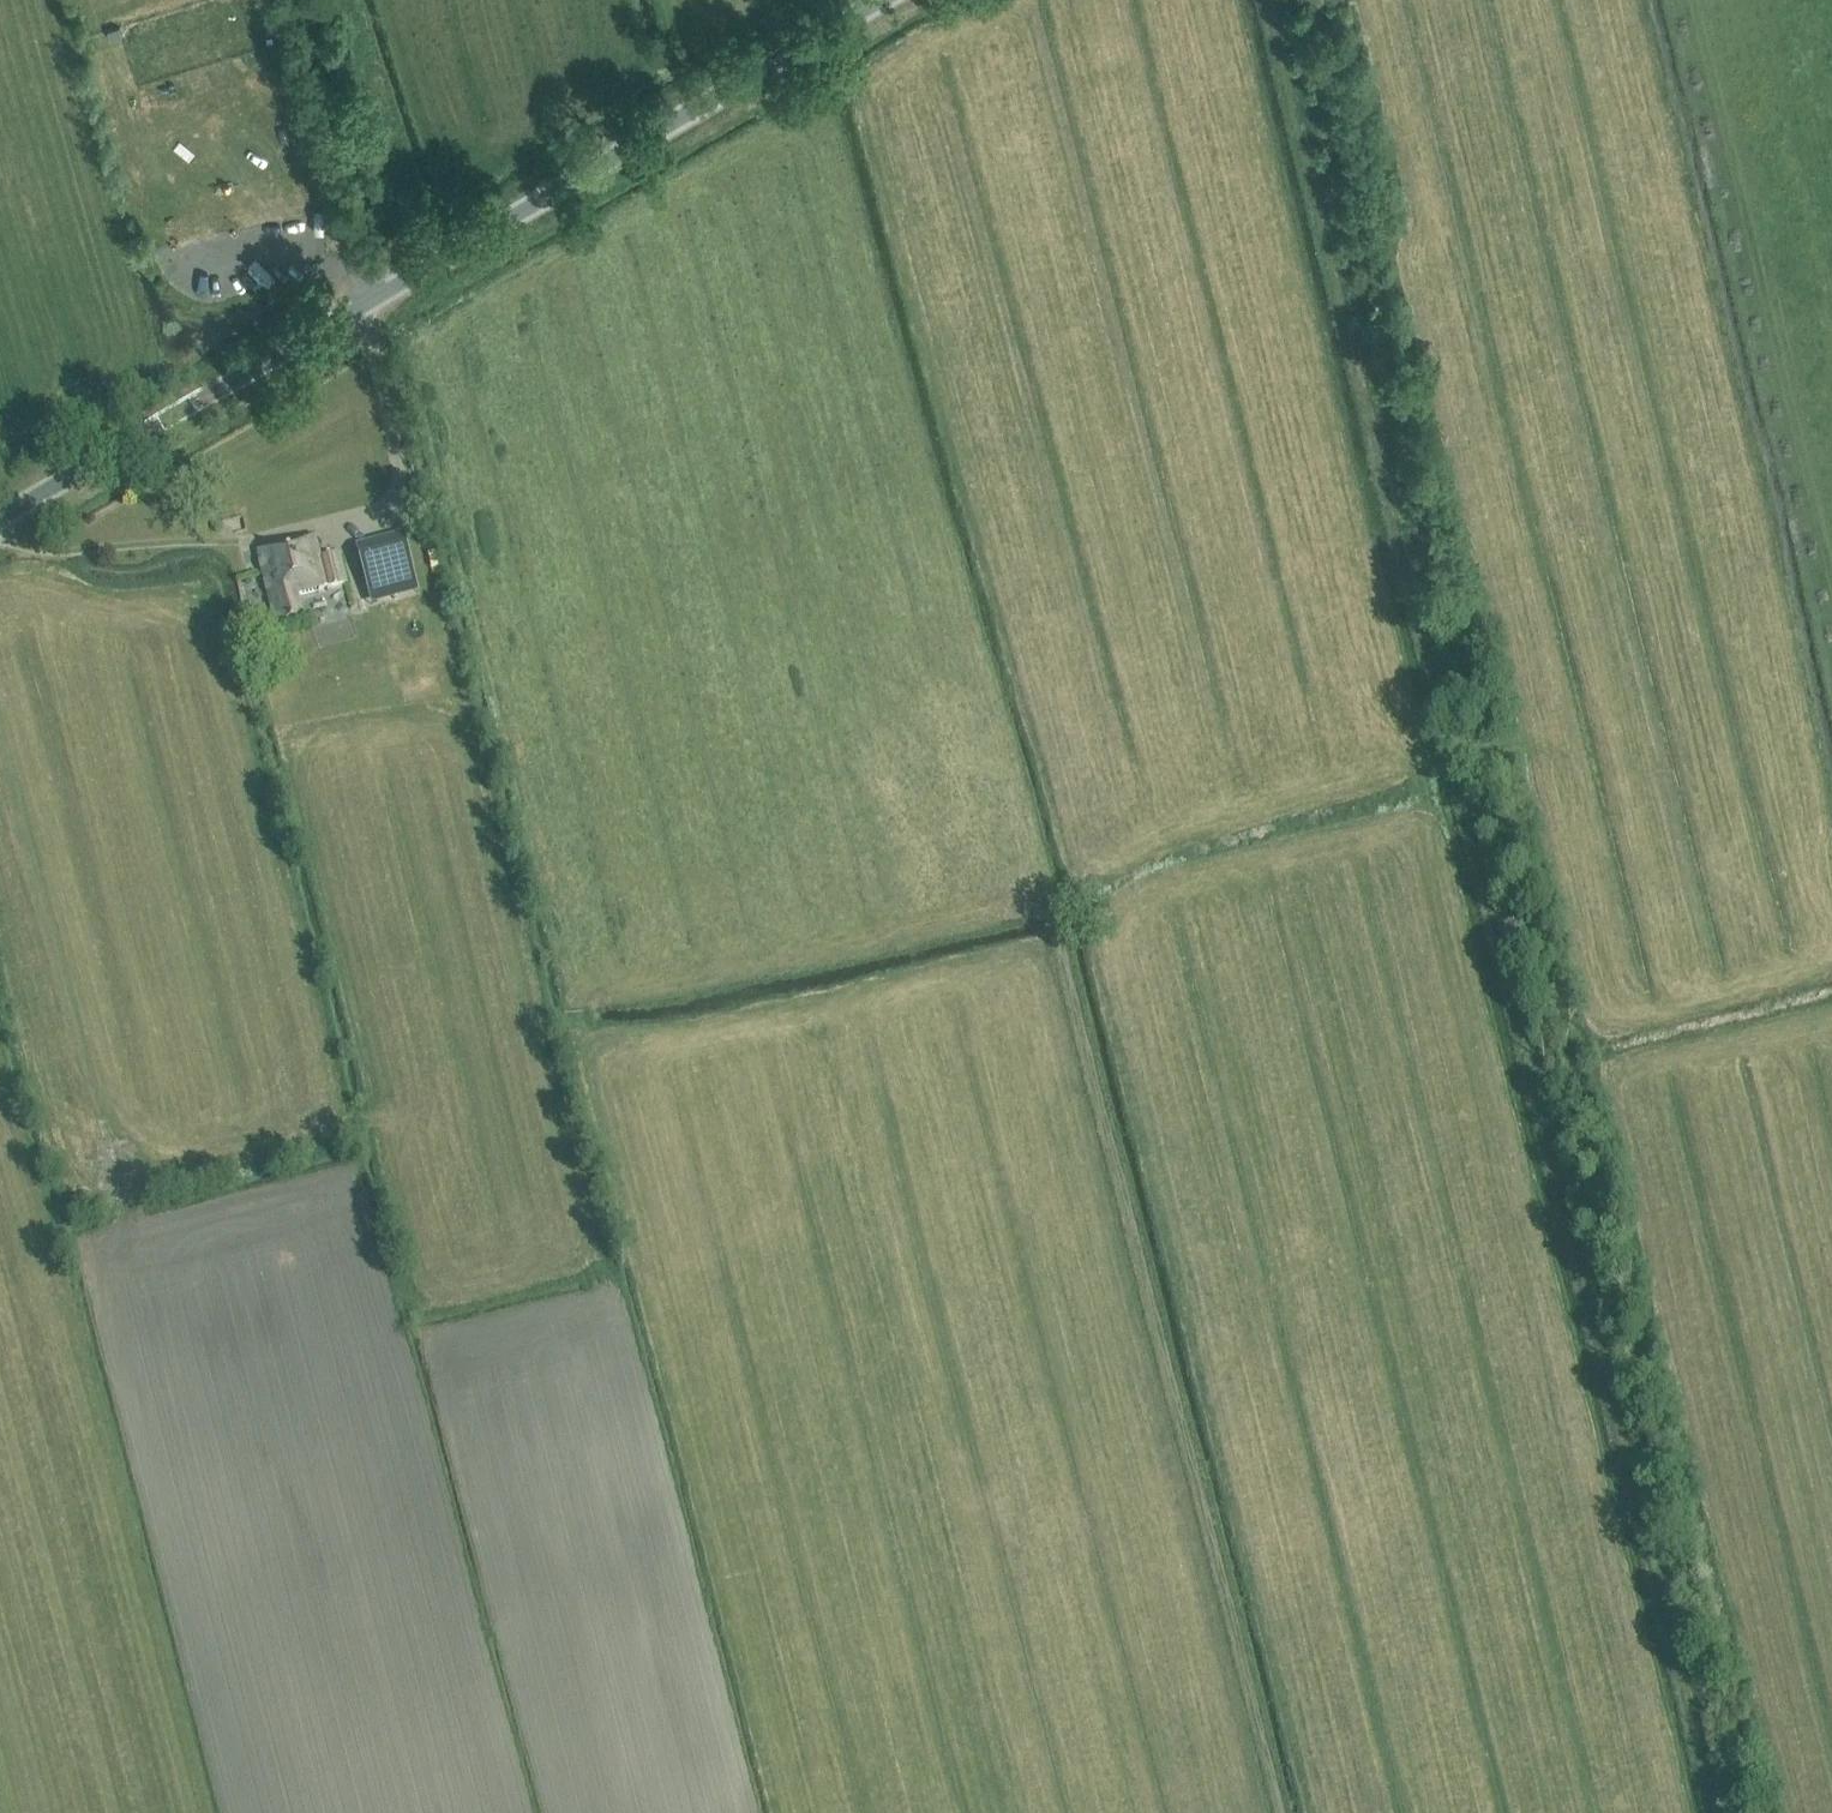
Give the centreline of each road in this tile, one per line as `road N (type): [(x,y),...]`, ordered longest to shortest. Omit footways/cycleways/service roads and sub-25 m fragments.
road 1 (tertiary): [(0,528),(891,0)]

